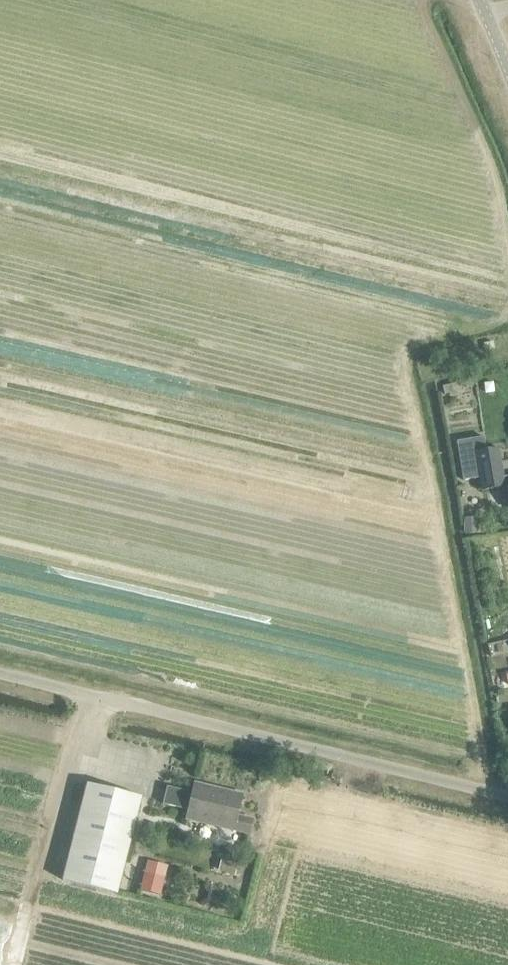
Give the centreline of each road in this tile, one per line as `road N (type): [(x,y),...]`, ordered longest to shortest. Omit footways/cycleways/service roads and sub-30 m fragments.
road 1 (unclassified): [(507,802),(0,673)]
road 2 (track): [(507,239),(503,194),(417,0)]

